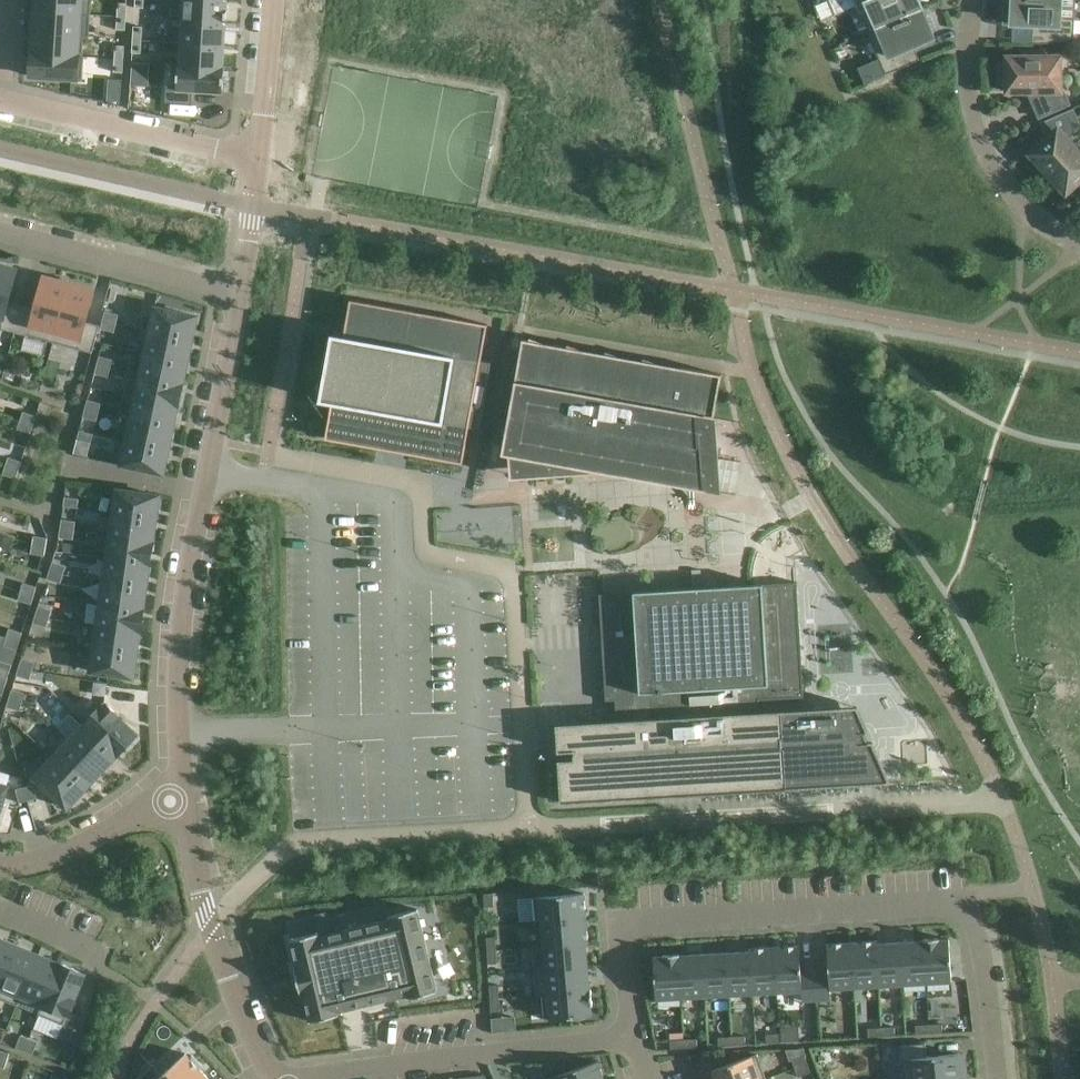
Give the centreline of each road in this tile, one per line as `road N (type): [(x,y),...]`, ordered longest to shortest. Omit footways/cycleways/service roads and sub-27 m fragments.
road 1 (residential): [(634,1039),(618,924),(967,902),(998,1078)]
road 2 (residential): [(179,791),(183,624),(235,295)]
road 3 (residential): [(634,1039),(302,1078)]
road 4 (residential): [(273,1078),(211,925),(179,791)]
road 5 (residential): [(1079,246),(1021,205),(986,155),(969,99),(972,0)]
road 6 (residential): [(1,100),(261,158)]
road 7 (residential): [(235,295),(0,236)]
road 8 (residential): [(0,866),(55,856),(179,791)]
road 9 (residential): [(279,0),(261,158)]

